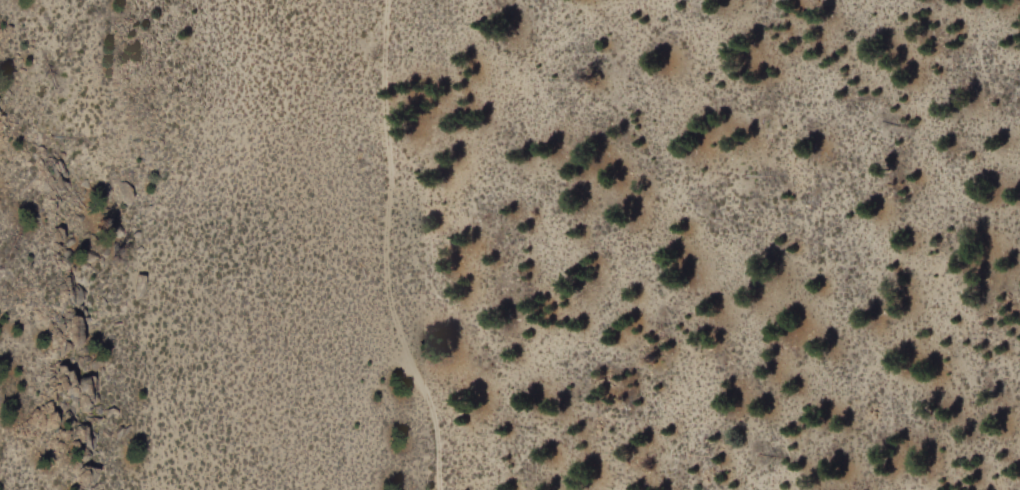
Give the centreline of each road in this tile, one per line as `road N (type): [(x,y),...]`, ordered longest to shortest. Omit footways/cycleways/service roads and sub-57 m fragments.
road 1 (track): [(398,0),(395,269),(408,325),(439,384),(449,489)]

